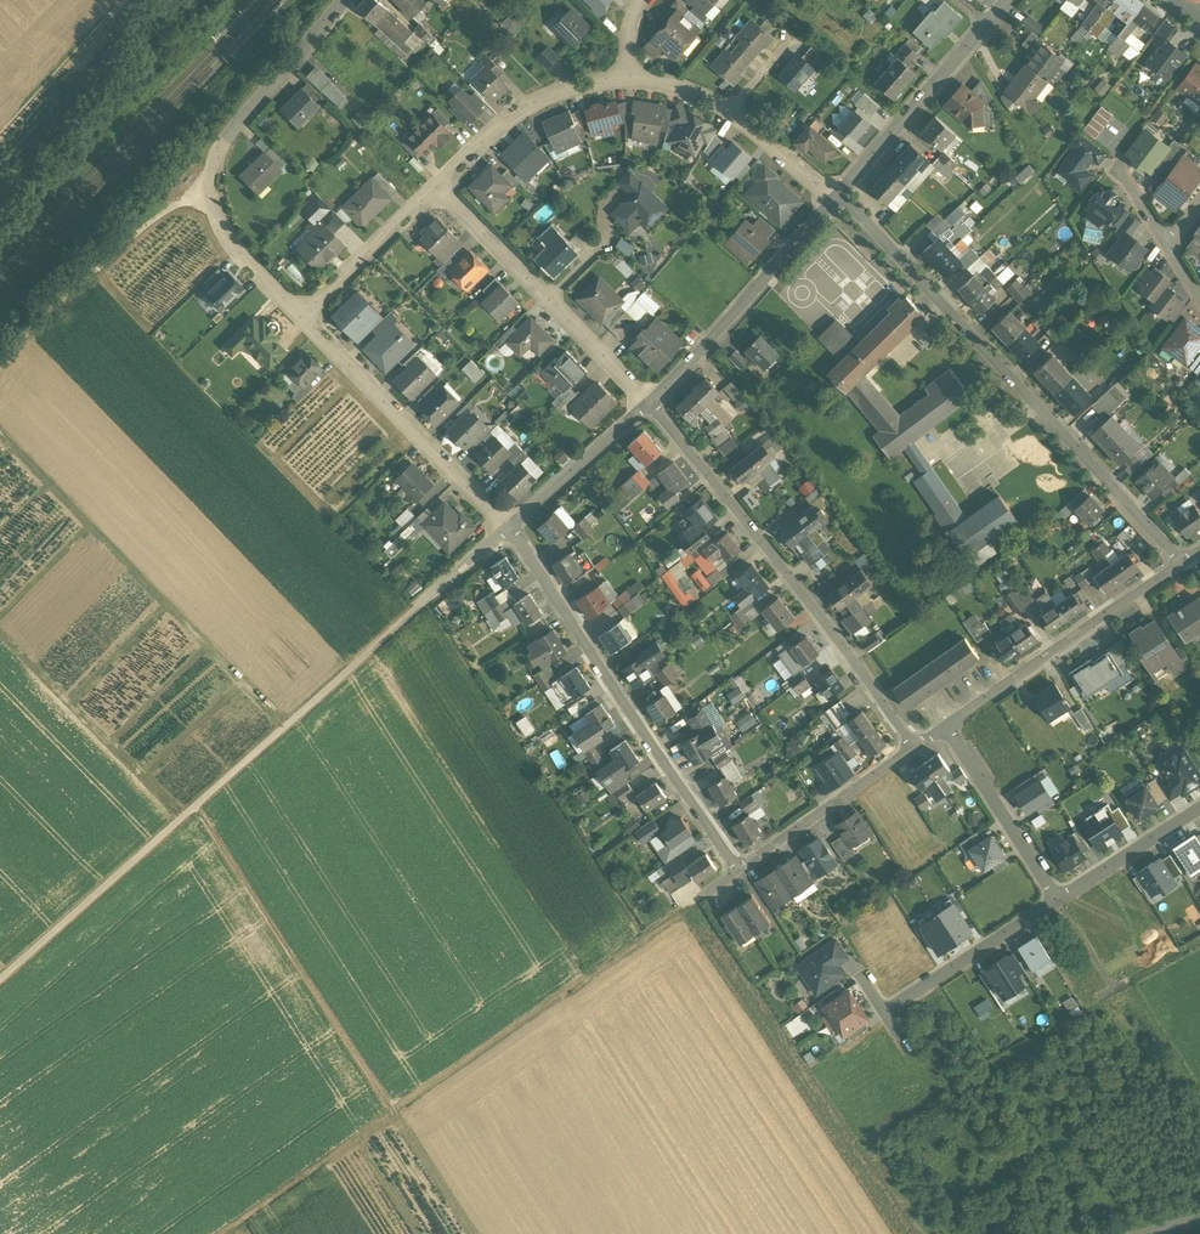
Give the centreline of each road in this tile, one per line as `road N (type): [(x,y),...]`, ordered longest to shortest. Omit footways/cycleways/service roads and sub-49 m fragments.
road 1 (track): [(222,1233),(700,900)]
road 2 (track): [(0,980),(421,607)]
road 3 (track): [(195,807),(475,1233)]
road 4 (residential): [(1185,565),(834,196)]
road 5 (residential): [(913,749),(647,403)]
road 6 (residential): [(507,528),(741,876)]
road 7 (residential): [(302,320),(507,528)]
road 8 (residential): [(1185,565),(947,726)]
road 9 (residential): [(834,196),(647,403)]
road 10 (track): [(0,360),(111,244),(161,213),(201,200),(217,205)]
road 11 (residential): [(348,0),(235,134),(217,185)]
road 12 (residential): [(985,27),(834,196)]
road 13 (residential): [(625,81),(541,103),(488,139),(440,186)]
road 14 (residential): [(913,749),(741,876)]
road 15 (residential): [(881,1012),(1058,901)]
road 16 (residential): [(947,726),(1058,901)]
road 17 (residential): [(440,186),(302,320)]
road 18 (track): [(0,140),(131,0)]
road 19 (residential): [(647,403),(507,528)]
road 20 (residential): [(1058,901),(1199,808)]
road 21 (residential): [(440,186),(554,305)]
road 22 (residential): [(217,185),(225,231),(302,320)]
road 23 (residential): [(554,305),(647,403)]
road 24 (residential): [(834,196),(732,109)]

